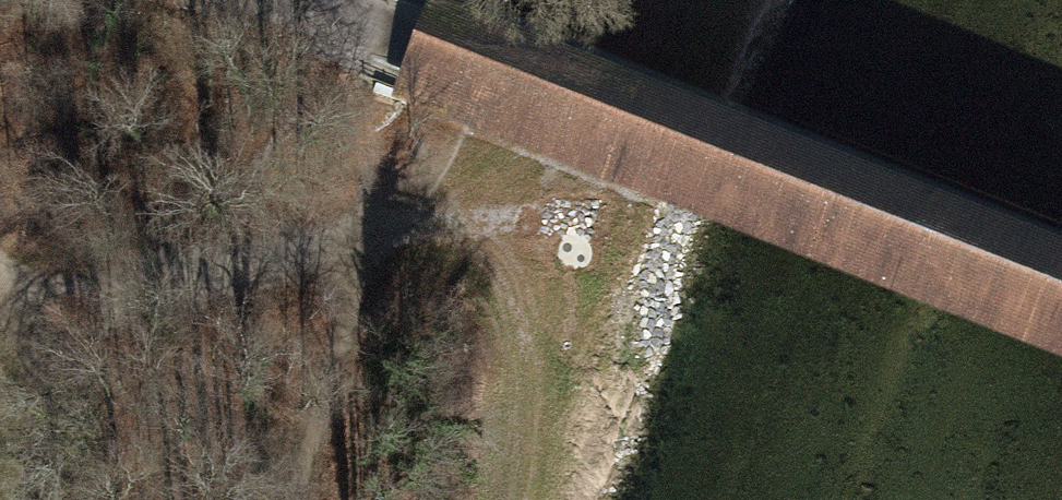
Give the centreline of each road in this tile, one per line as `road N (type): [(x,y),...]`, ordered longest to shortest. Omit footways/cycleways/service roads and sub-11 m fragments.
road 1 (tertiary): [(288,0),(1061,302)]
road 2 (track): [(0,278),(40,304),(118,295),(372,232)]
road 3 (track): [(677,0),(590,223)]
road 4 (track): [(372,232),(436,221),(590,223)]

